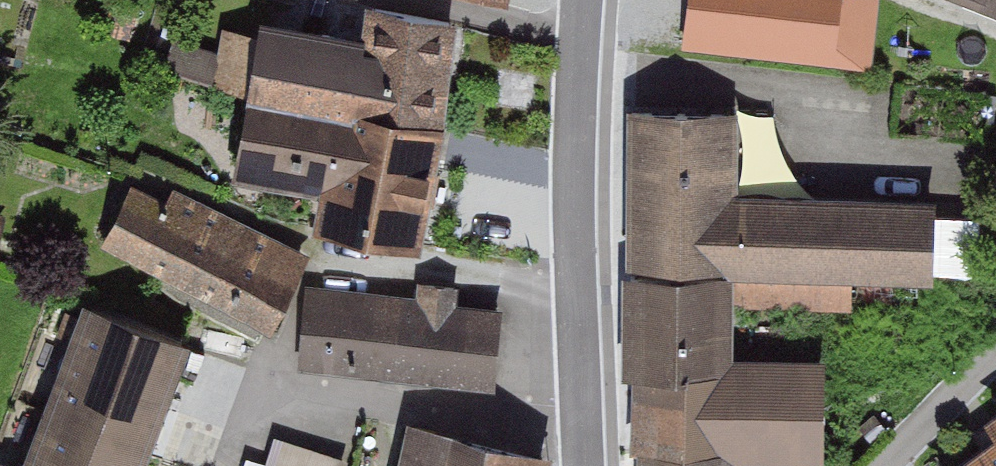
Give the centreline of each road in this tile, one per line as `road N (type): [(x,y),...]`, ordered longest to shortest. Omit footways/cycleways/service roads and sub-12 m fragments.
road 1 (unclassified): [(584,465),(575,216),(584,0)]
road 2 (residential): [(888,465),(995,355)]

